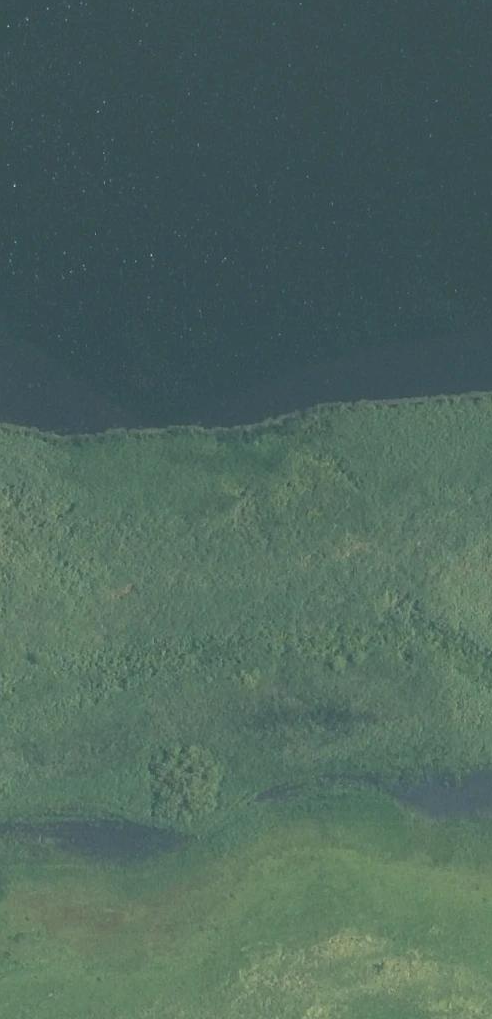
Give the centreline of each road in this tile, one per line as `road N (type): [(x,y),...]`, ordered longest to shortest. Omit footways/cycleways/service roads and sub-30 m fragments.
road 1 (track): [(491,676),(443,645),(405,634),(199,655),(0,704)]

